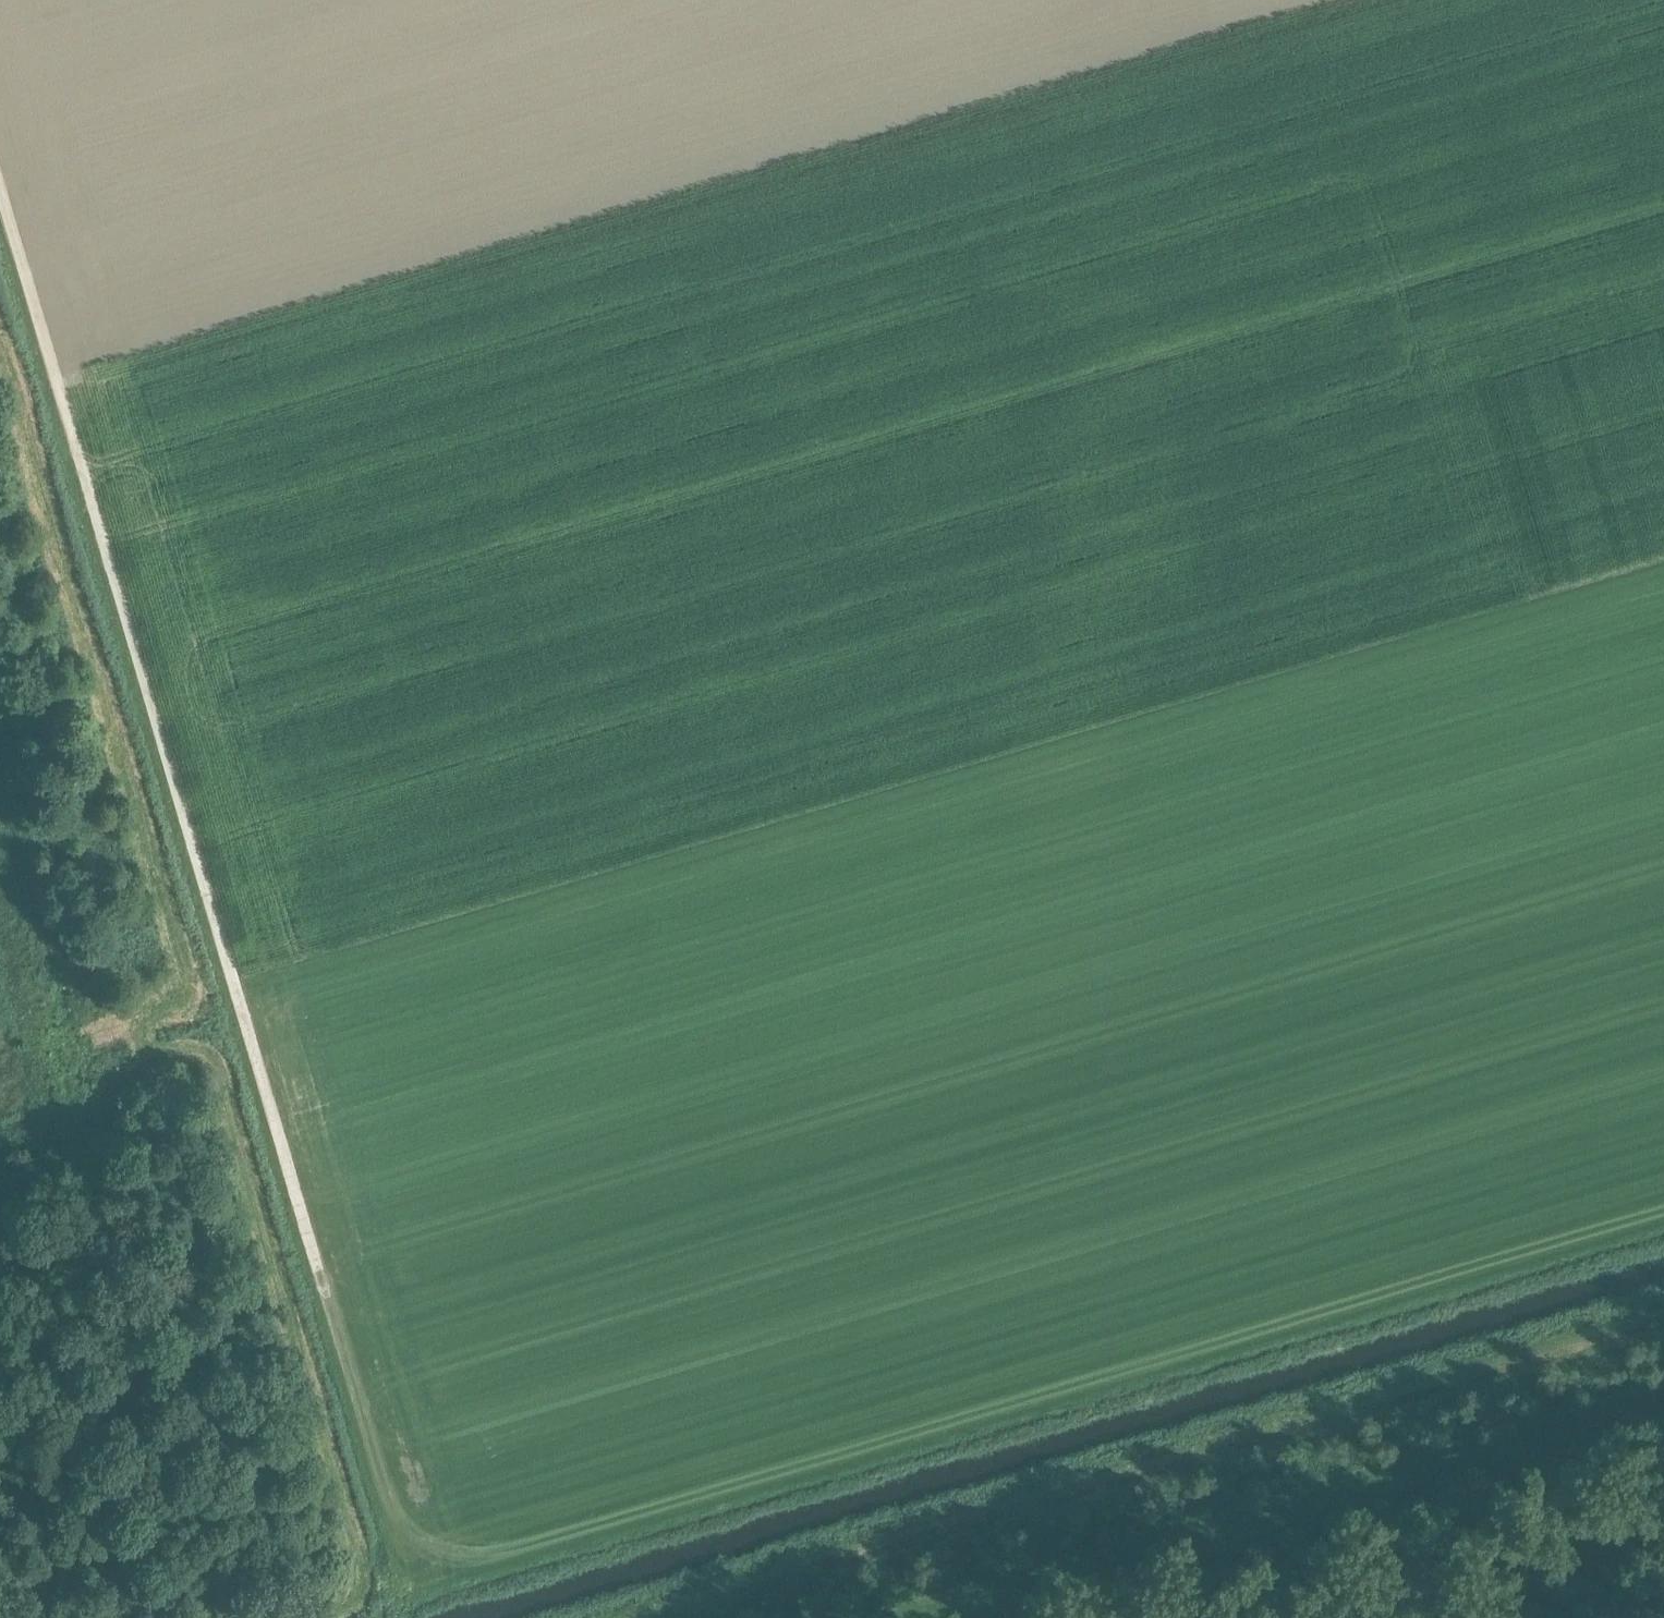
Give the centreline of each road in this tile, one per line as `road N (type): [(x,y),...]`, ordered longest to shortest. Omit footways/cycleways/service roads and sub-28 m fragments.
road 1 (track): [(933,1617),(1663,1405)]

